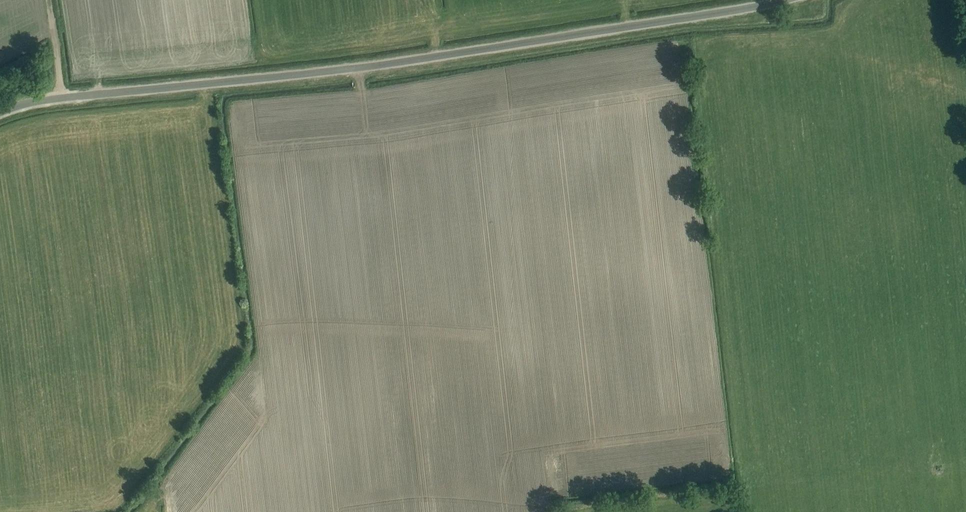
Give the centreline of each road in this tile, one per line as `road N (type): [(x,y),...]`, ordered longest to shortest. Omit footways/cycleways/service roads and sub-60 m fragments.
road 1 (unclassified): [(0,115),(61,99),(335,69),(777,0)]

